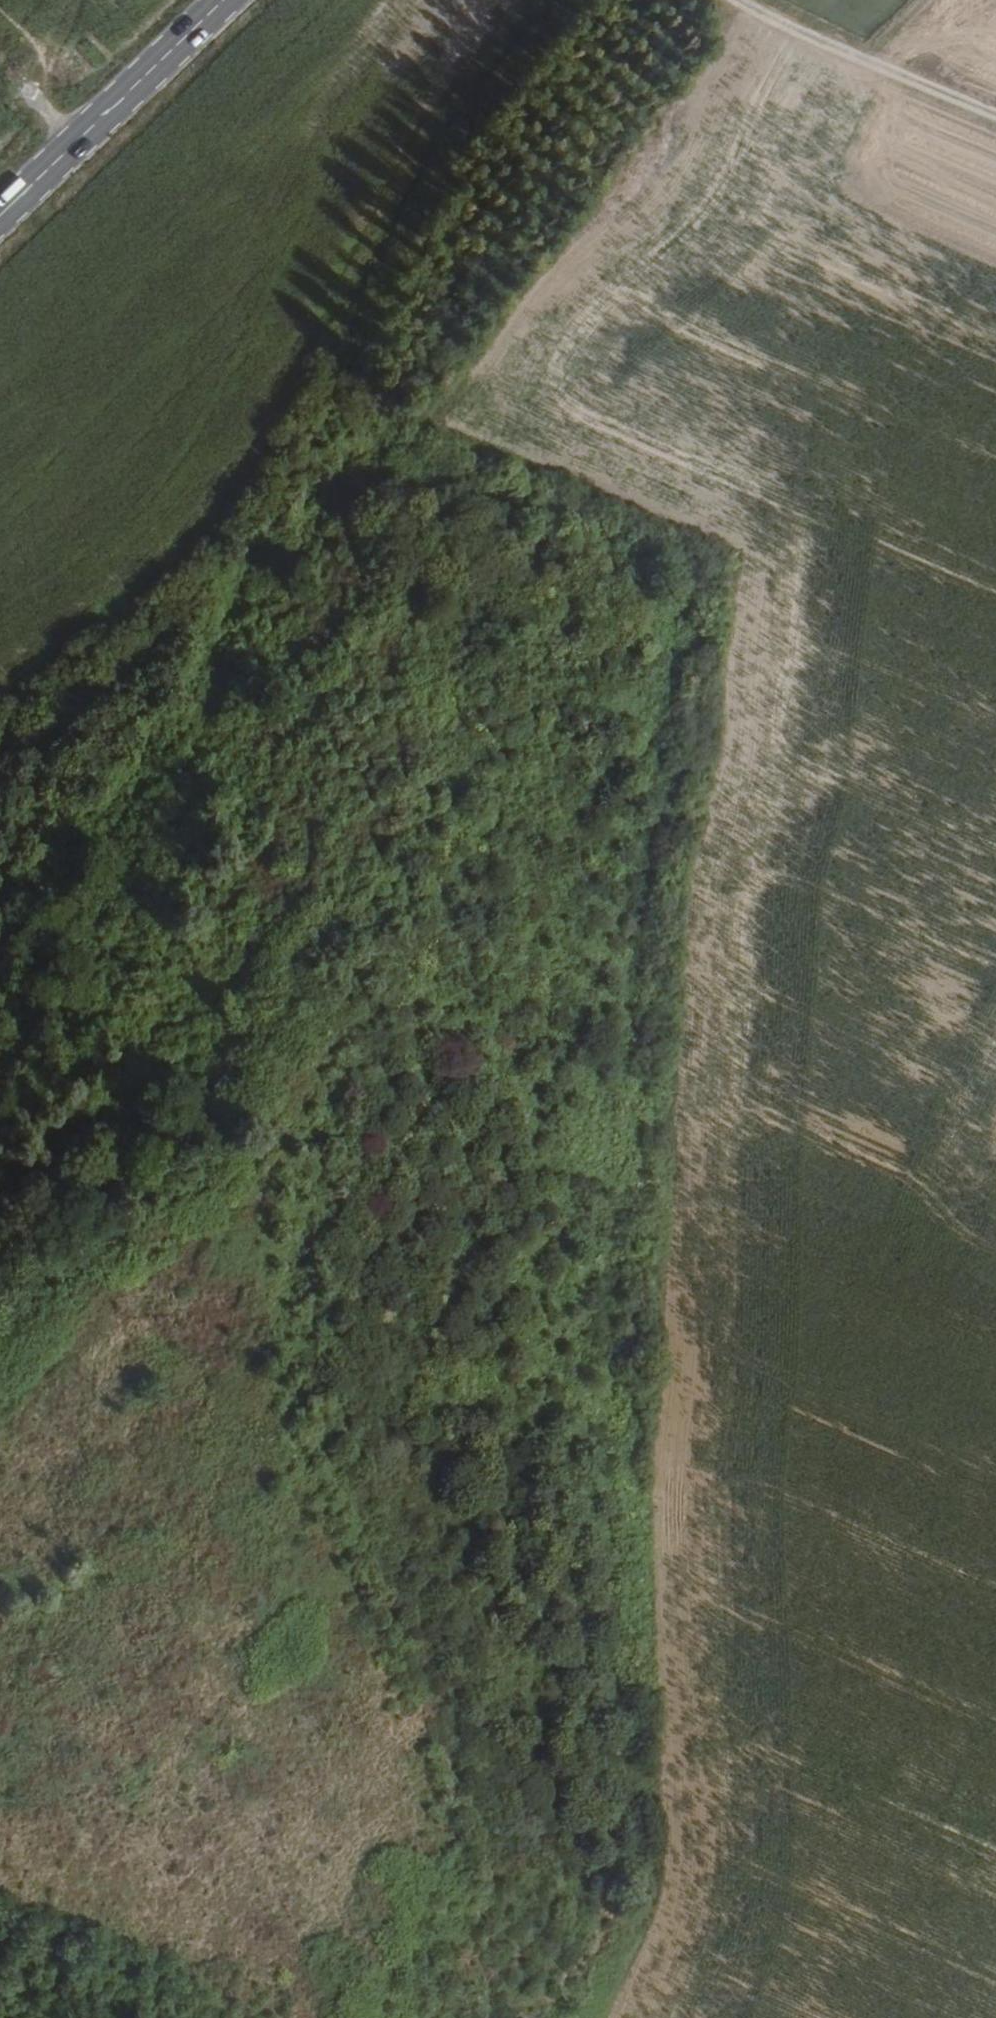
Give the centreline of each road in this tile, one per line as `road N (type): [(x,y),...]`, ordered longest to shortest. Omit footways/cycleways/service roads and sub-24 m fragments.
road 1 (primary): [(0,219),(226,0)]
road 2 (track): [(995,116),(729,0)]
road 3 (track): [(79,143),(0,50)]

